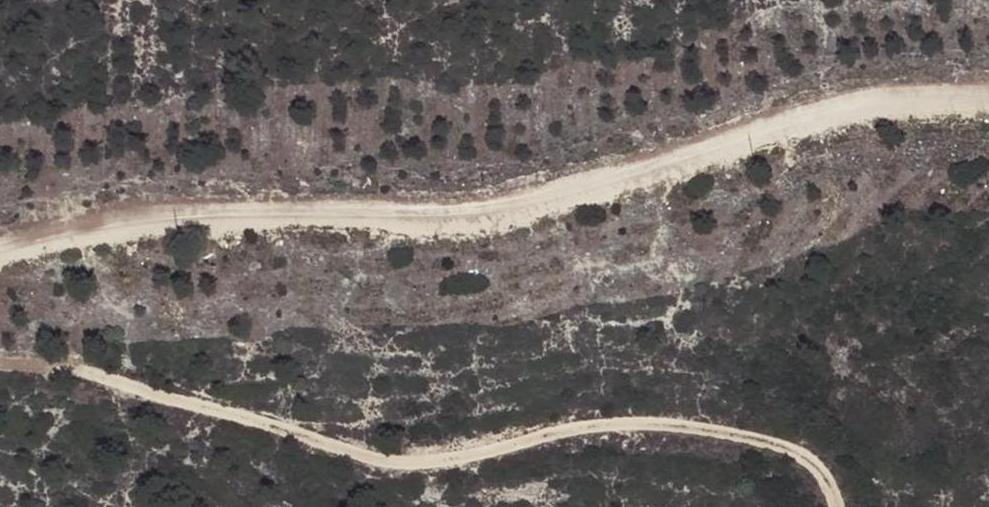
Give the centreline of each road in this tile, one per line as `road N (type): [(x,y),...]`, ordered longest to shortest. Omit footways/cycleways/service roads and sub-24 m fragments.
road 1 (track): [(988,93),(915,87),(514,203),(54,228),(0,246)]
road 2 (track): [(839,506),(813,452),(641,425),(422,462),(45,365),(0,370)]

